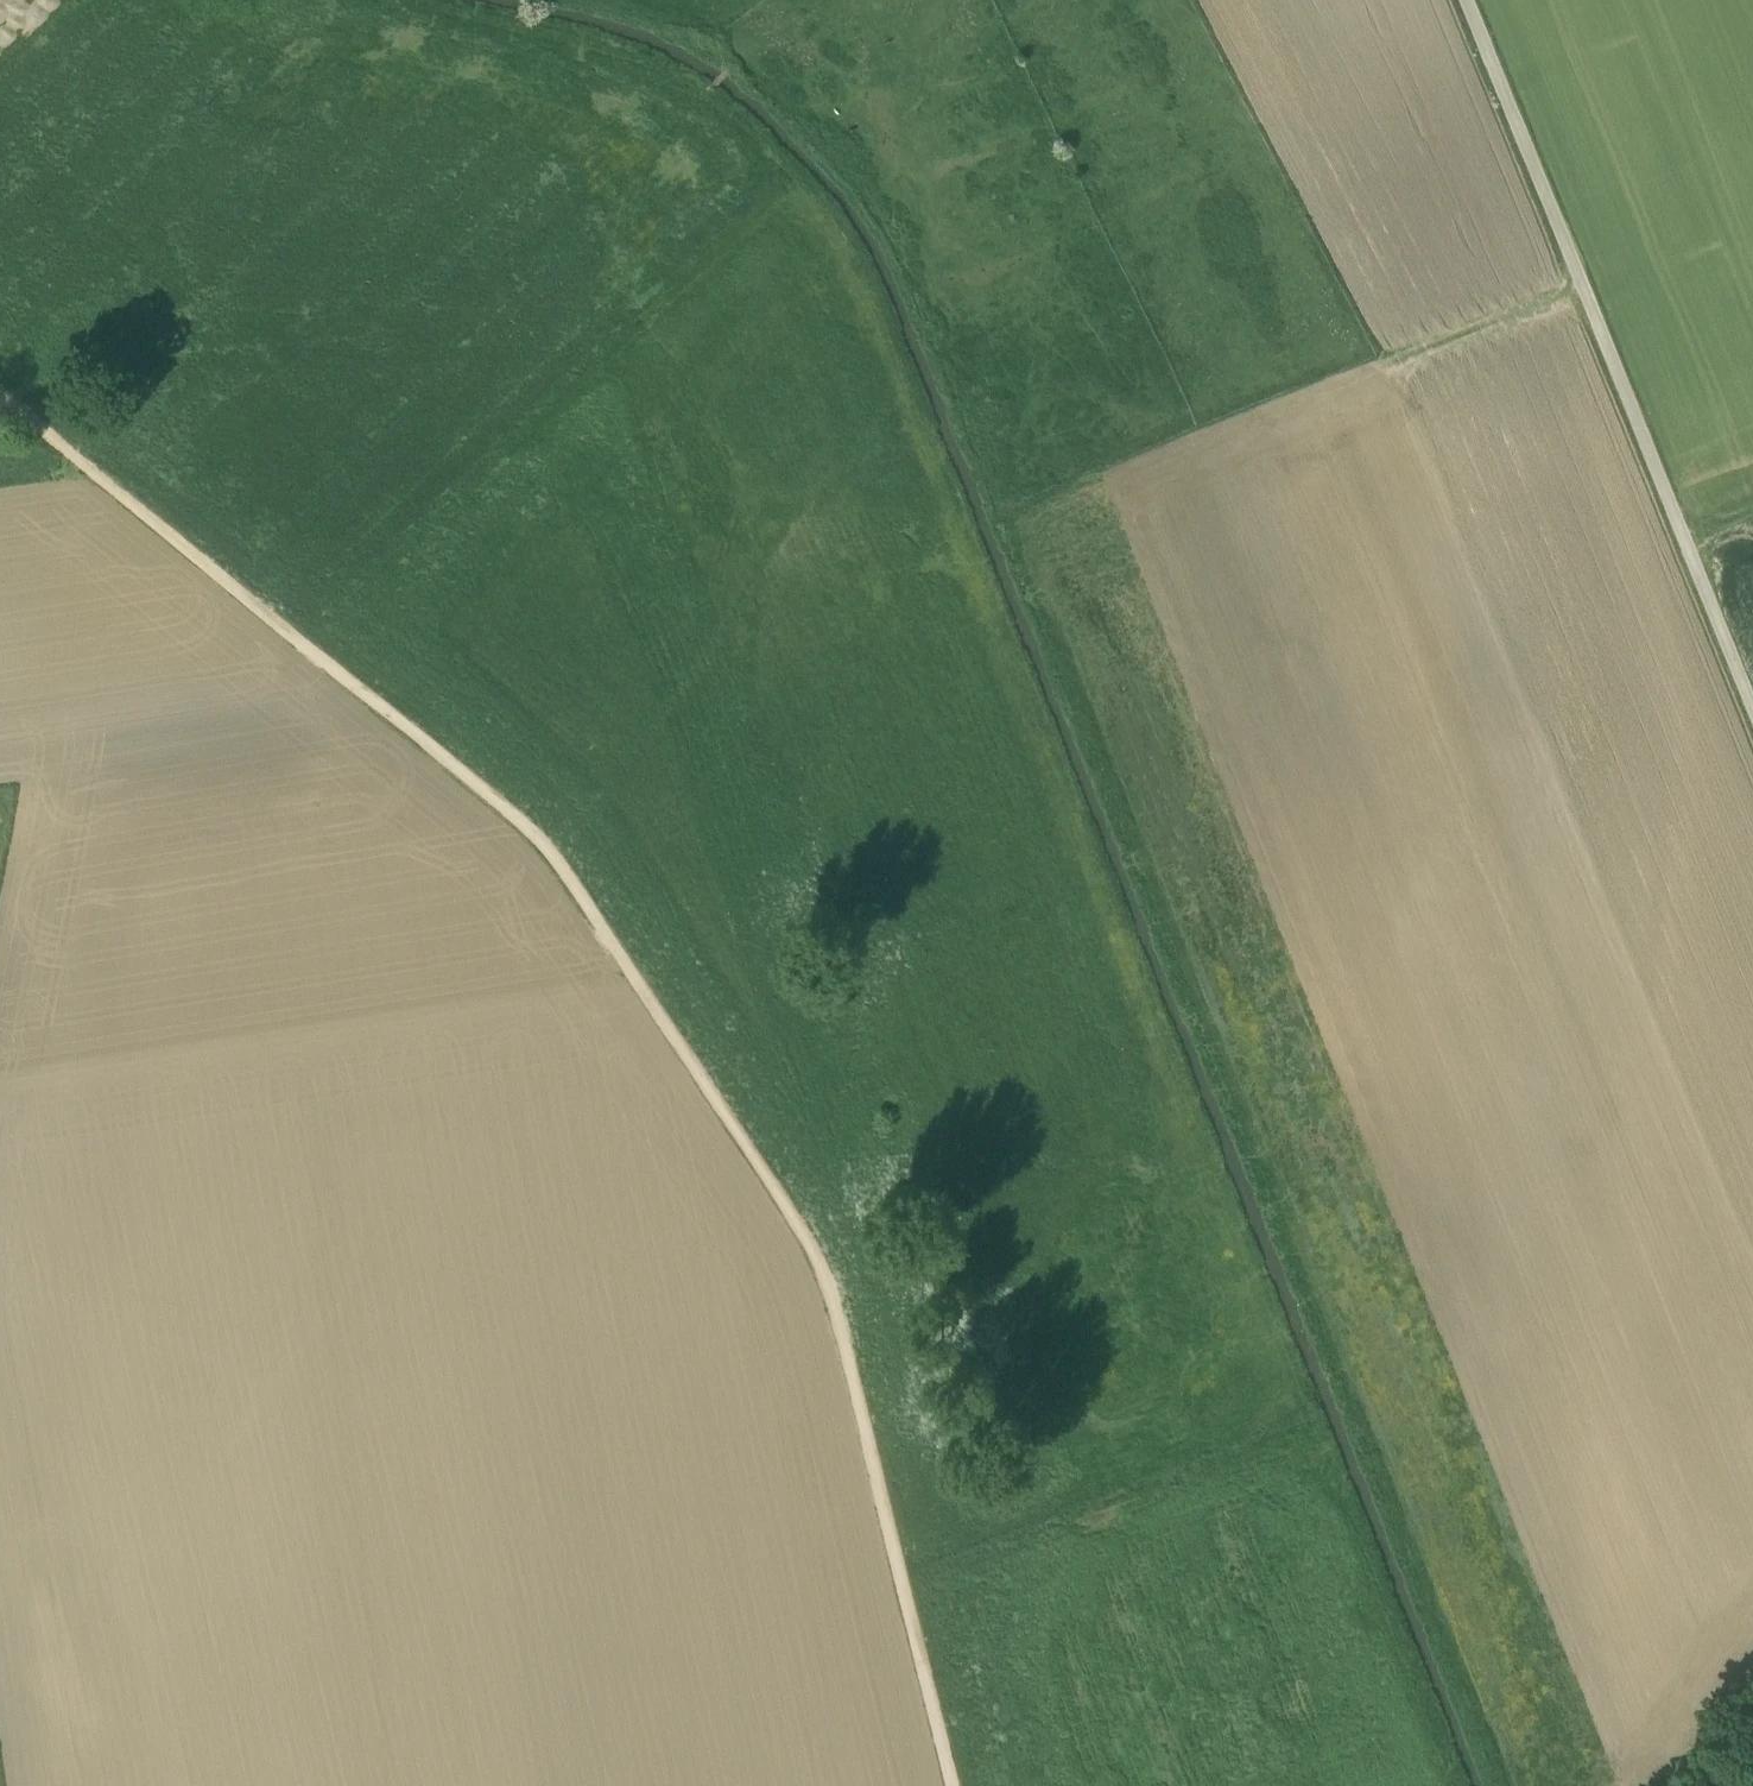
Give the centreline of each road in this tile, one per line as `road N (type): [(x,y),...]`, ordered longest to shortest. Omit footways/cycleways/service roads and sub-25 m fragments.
road 1 (track): [(956,1785),(825,1272),(545,845),(0,394)]
road 2 (residential): [(1468,0),(1752,707)]

